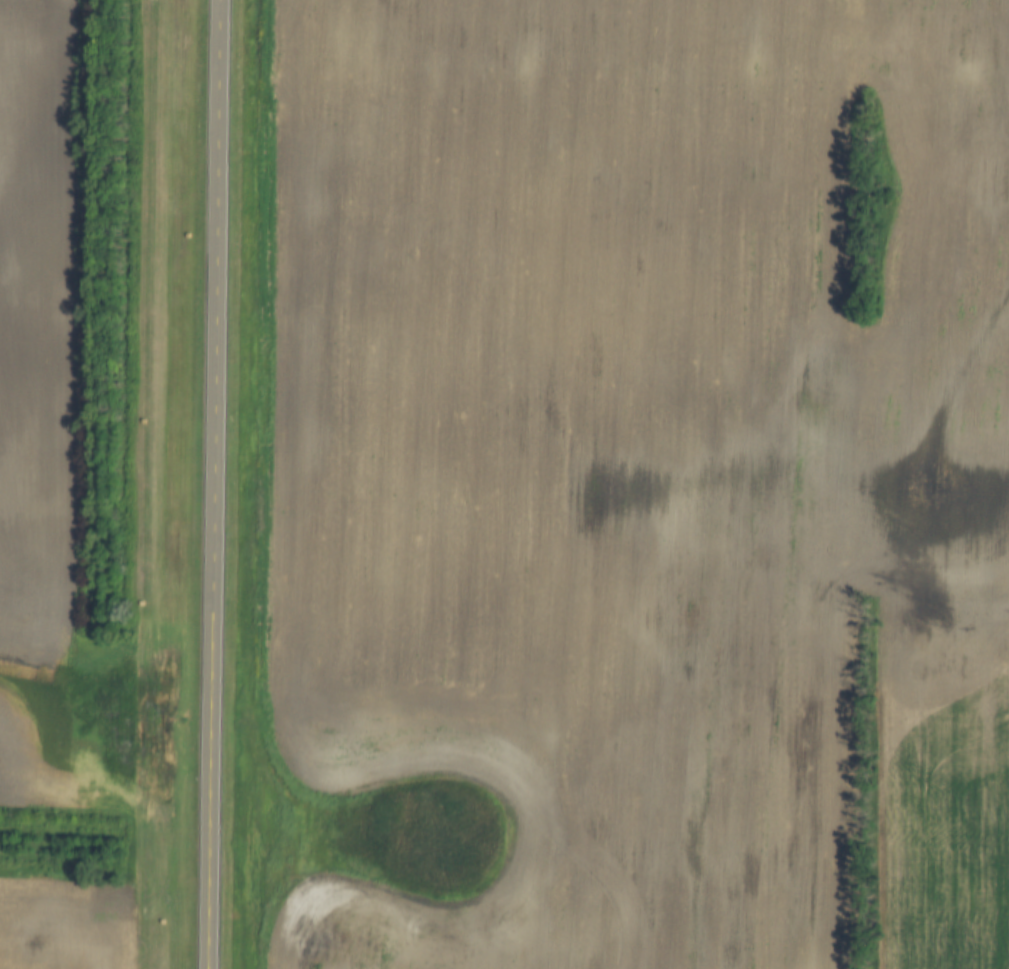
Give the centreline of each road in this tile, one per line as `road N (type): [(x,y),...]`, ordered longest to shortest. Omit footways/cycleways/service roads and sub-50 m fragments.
road 1 (primary): [(194,968),(205,0)]

